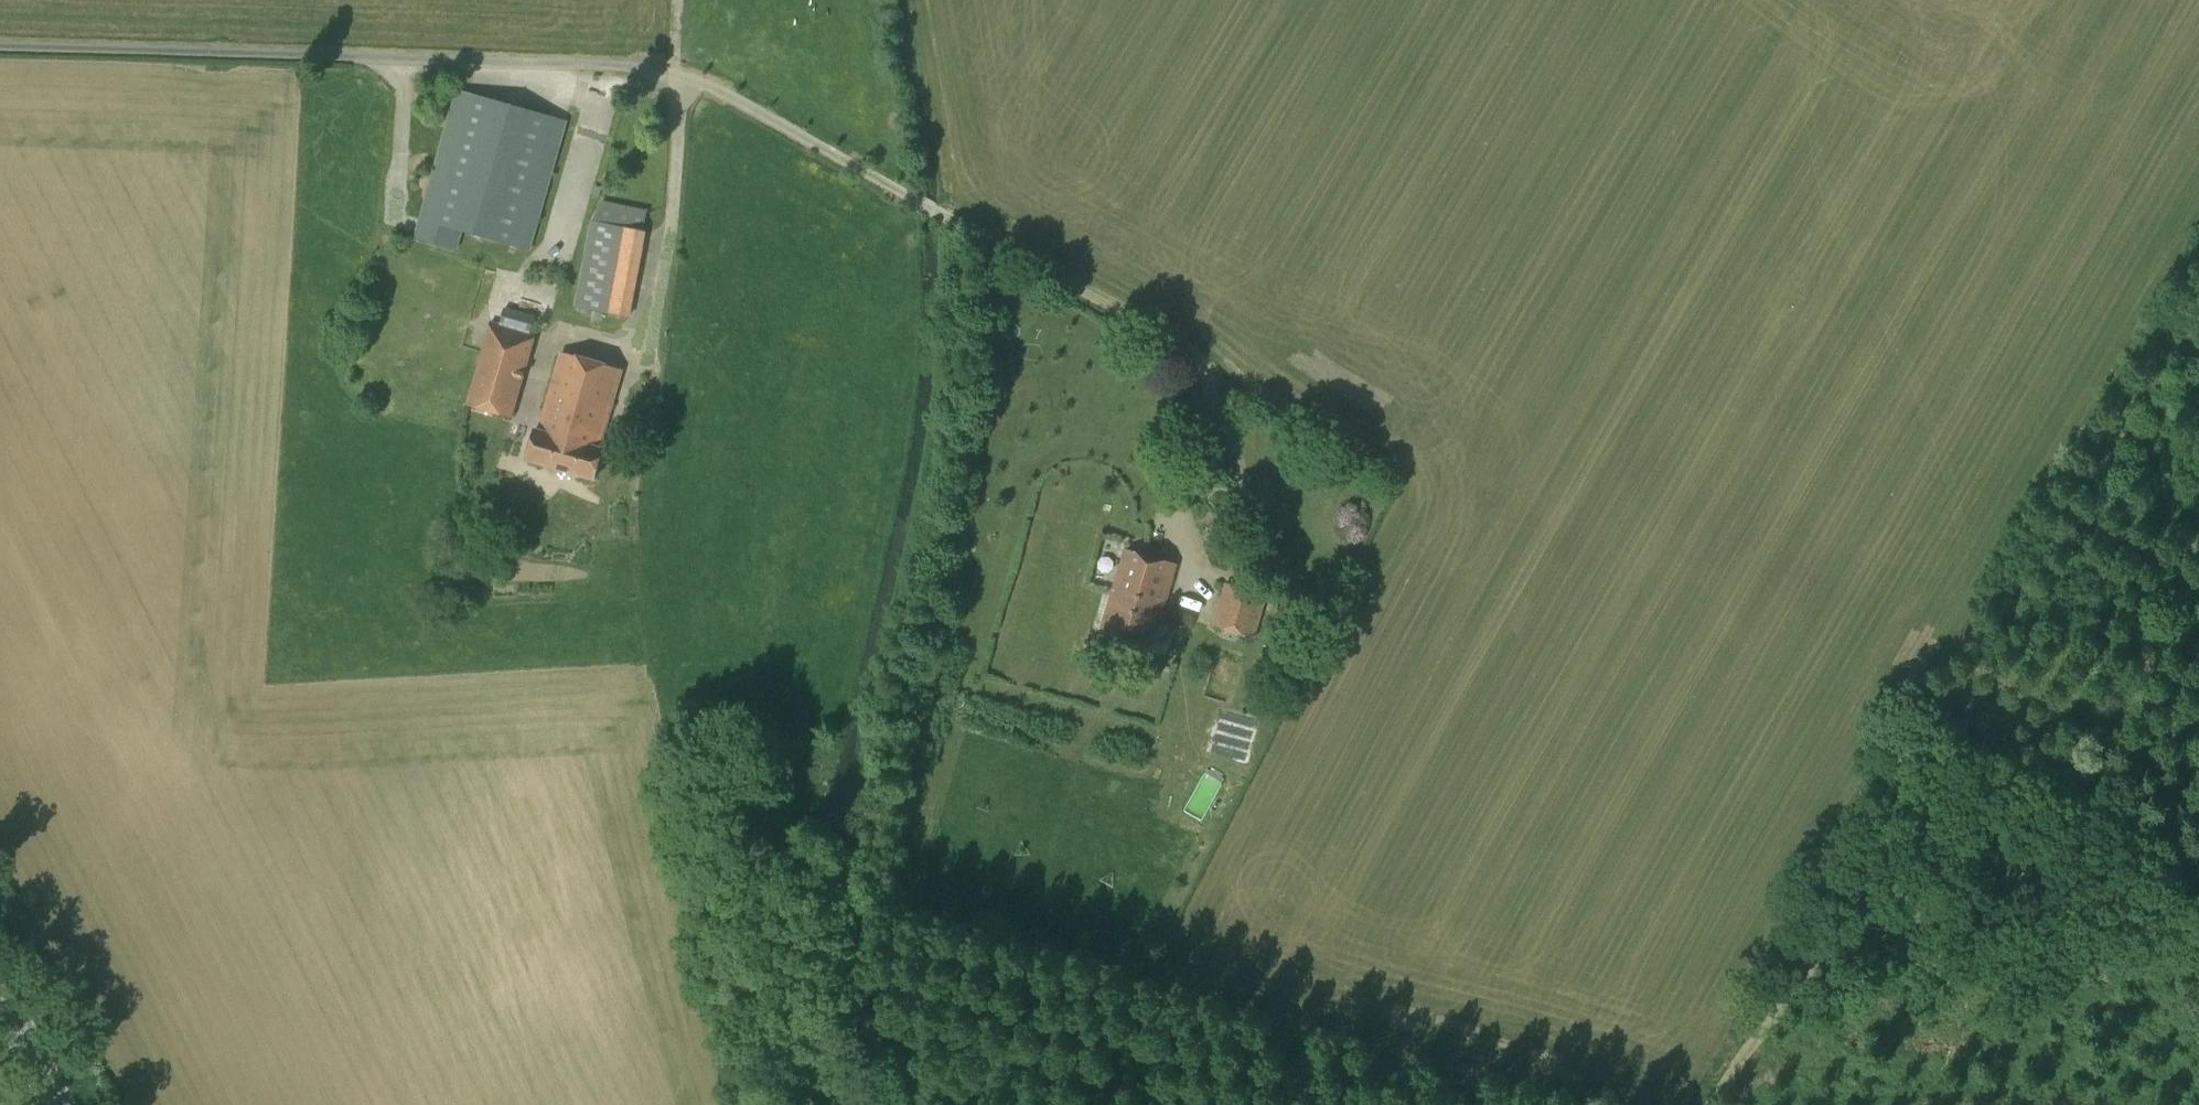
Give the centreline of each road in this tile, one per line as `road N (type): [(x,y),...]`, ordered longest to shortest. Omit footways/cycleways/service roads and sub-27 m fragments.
road 1 (track): [(2198,925),(1963,799),(1912,804),(1805,982),(1708,1104)]
road 2 (track): [(957,1104),(909,1052),(852,1104)]
road 3 (primary): [(57,1104),(0,995)]

